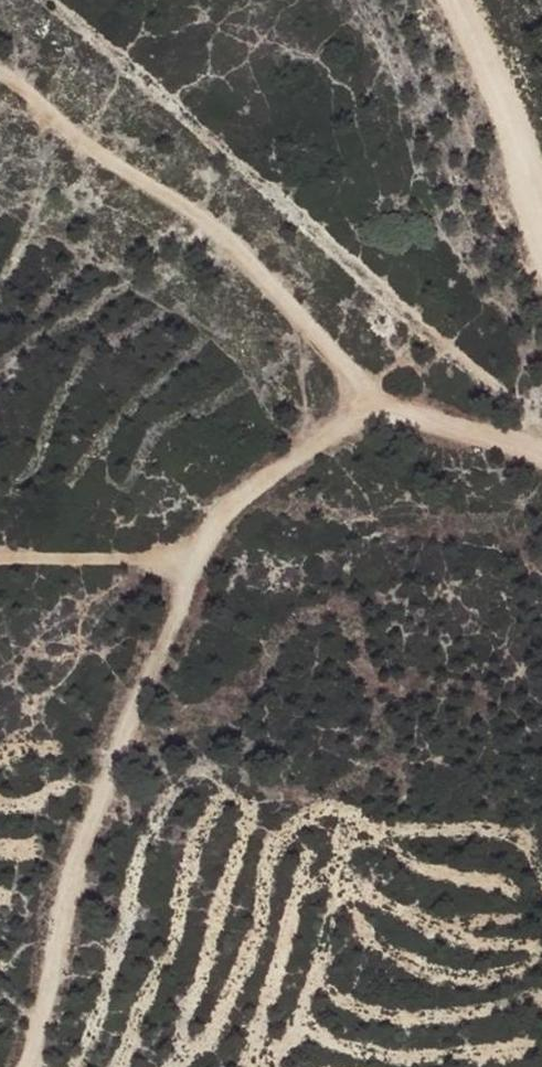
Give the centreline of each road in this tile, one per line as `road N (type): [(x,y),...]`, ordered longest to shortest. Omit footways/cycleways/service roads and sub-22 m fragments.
road 1 (track): [(541,464),(379,409),(354,417),(246,497),(206,543),(81,855),(31,1066)]
road 2 (track): [(0,76),(22,82),(106,166),(200,220),(257,265),(379,409)]
road 3 (track): [(541,228),(519,139),(456,0)]
road 4 (track): [(0,562),(136,562),(206,543)]

